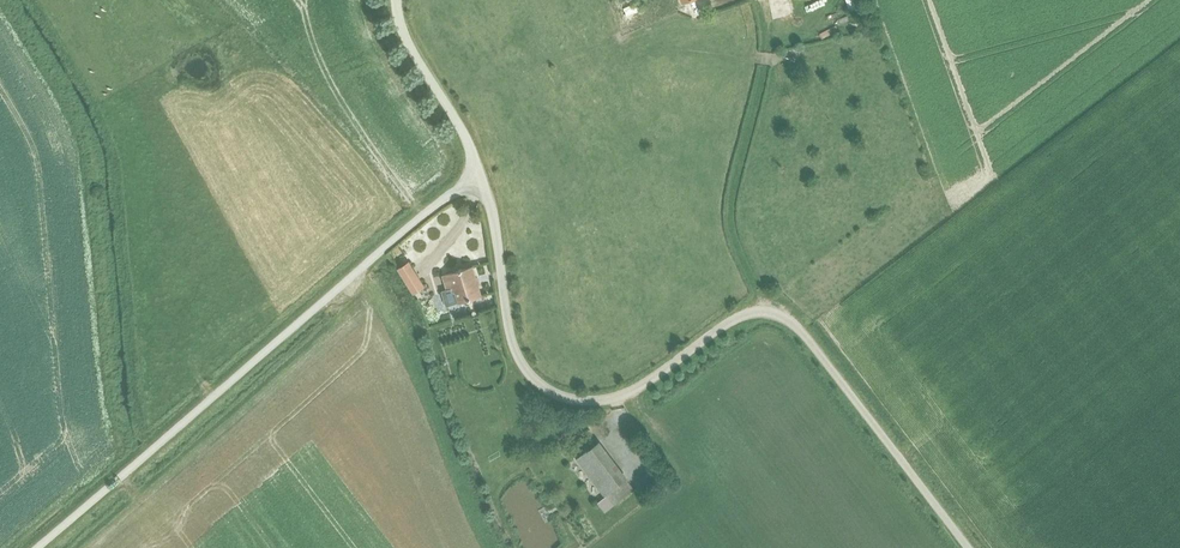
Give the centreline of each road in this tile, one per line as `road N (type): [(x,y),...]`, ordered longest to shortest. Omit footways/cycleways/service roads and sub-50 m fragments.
road 1 (unclassified): [(969,547),(783,316),(739,315),(615,398),(573,399),(539,383),(511,338),(481,176)]
road 2 (unclassified): [(35,547),(450,193),(481,176)]
road 3 (unclassified): [(481,176),(466,137),(403,36),(397,0)]

